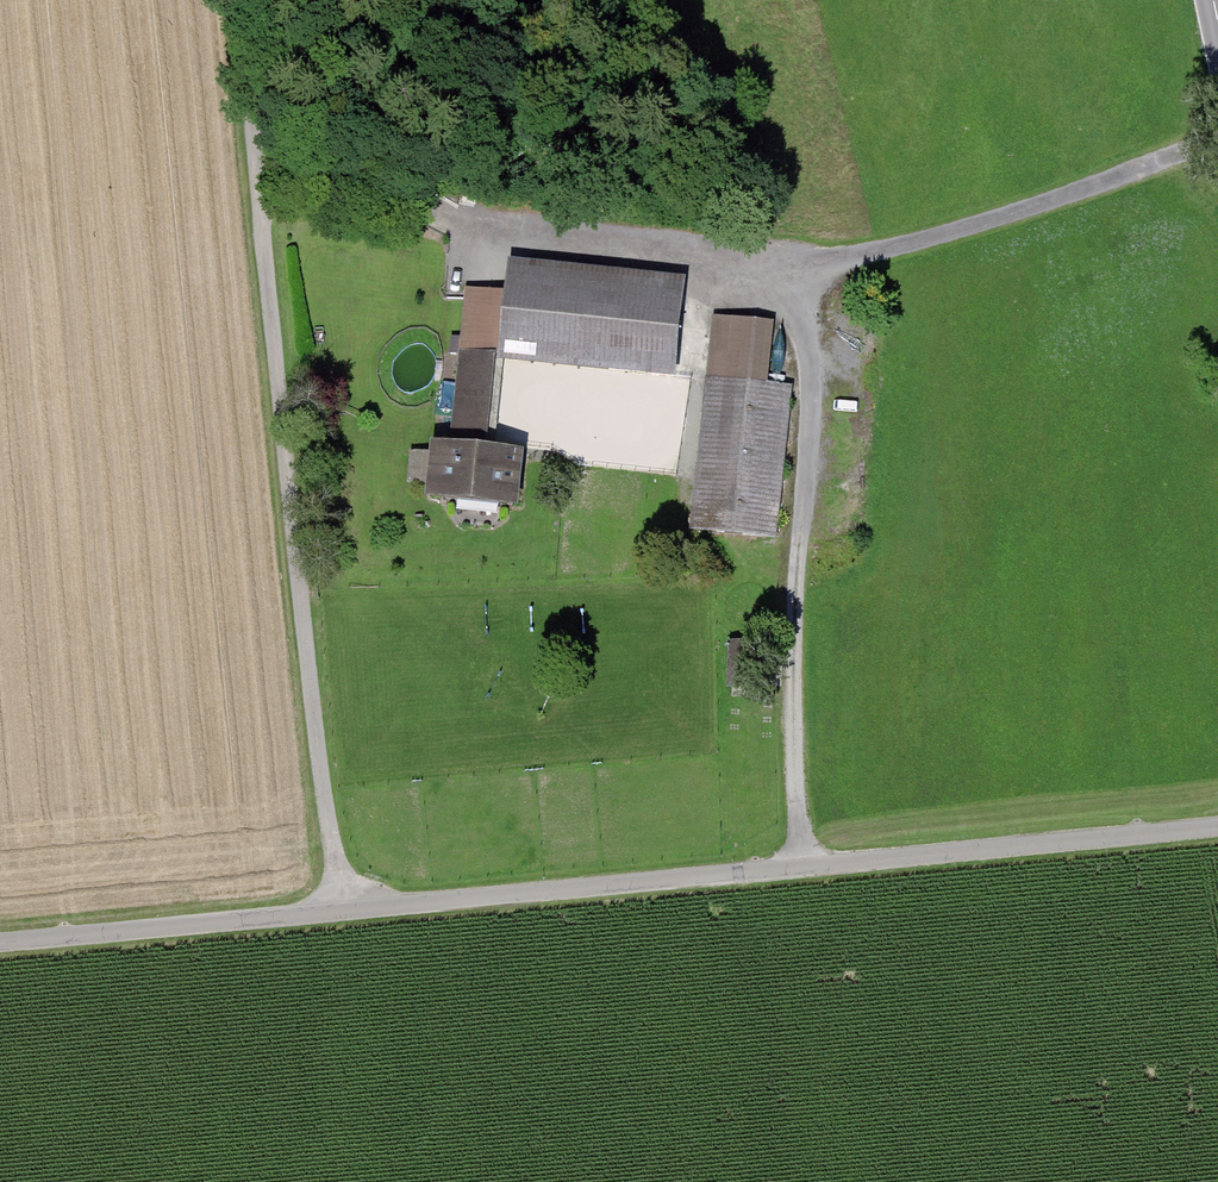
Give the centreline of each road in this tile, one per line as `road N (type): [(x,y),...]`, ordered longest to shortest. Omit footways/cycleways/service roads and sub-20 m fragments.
road 1 (unclassified): [(0,944),(1217,831)]
road 2 (track): [(803,869),(801,565),(809,381),(797,321),(774,270),(905,249),(1099,192),(1217,141)]
road 3 (track): [(343,912),(239,0)]
road 4 (track): [(774,270),(670,245),(456,220),(312,179),(258,180)]

